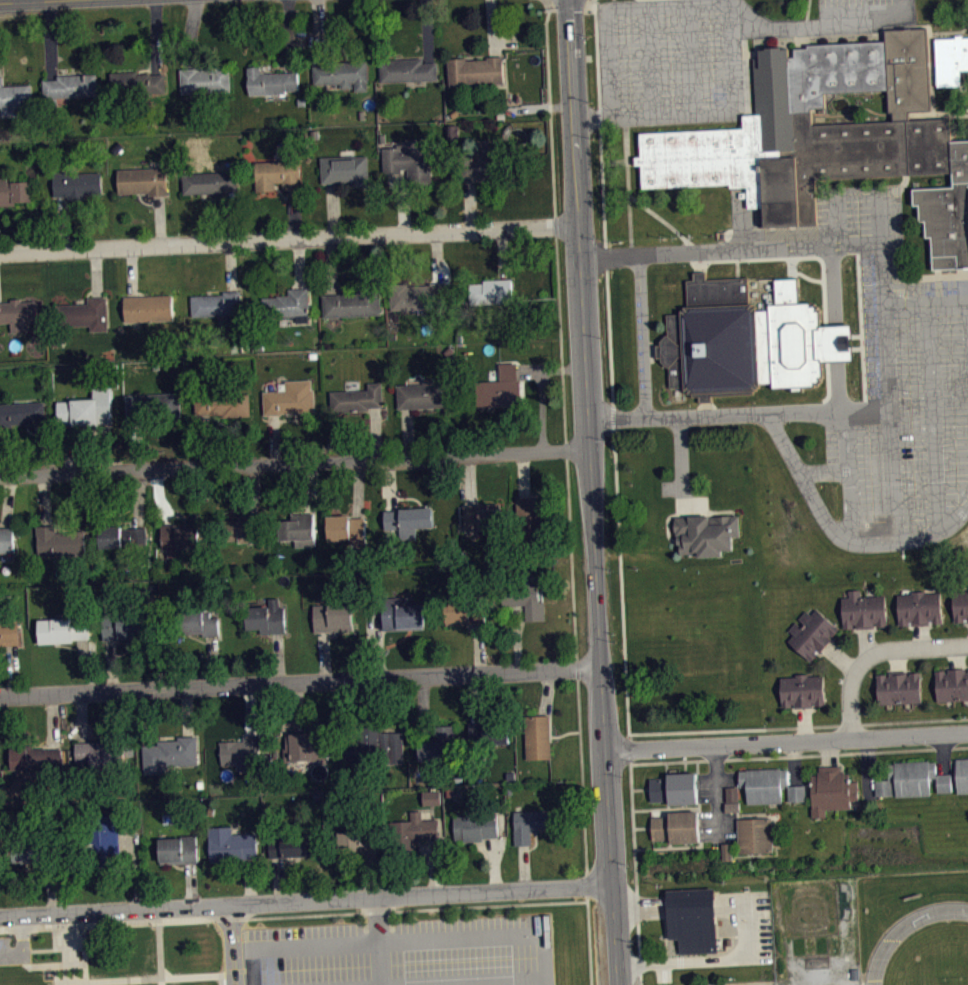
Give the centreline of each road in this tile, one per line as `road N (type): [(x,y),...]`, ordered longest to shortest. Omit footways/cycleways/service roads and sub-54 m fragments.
road 1 (secondary): [(618,984),(568,0)]
road 2 (residential): [(0,915),(613,885)]
road 3 (residential): [(0,697),(600,670)]
road 4 (residential): [(0,476),(586,450)]
road 5 (residential): [(0,251),(576,225)]
road 6 (residential): [(605,751),(967,733)]
road 7 (residential): [(967,644),(868,657),(850,683),(849,740)]

